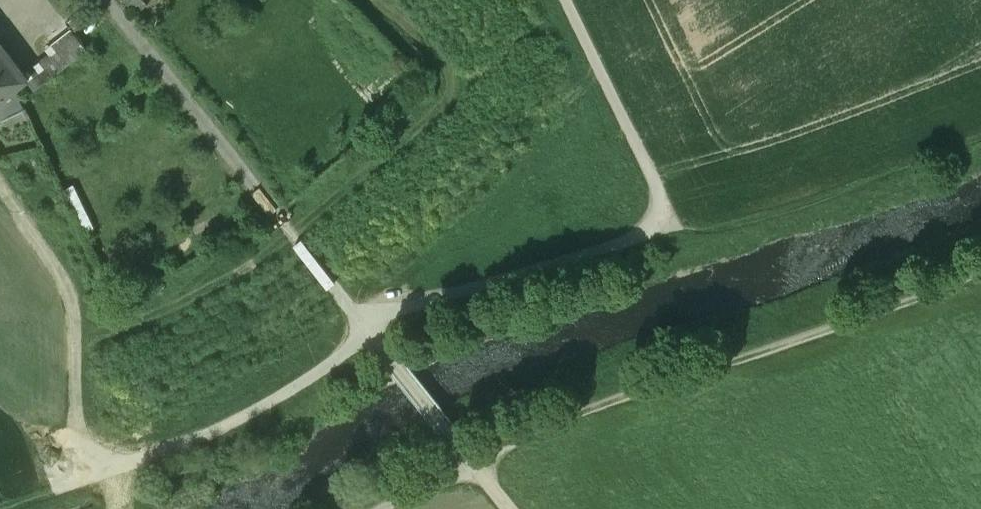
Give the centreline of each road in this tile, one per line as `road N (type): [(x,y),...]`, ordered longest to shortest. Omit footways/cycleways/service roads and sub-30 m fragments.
road 1 (track): [(372,331),(267,409),(140,462),(72,458)]
road 2 (track): [(665,219),(389,312),(372,331)]
road 3 (track): [(567,0),(665,202),(665,219)]
road 4 (track): [(477,465),(372,331)]

